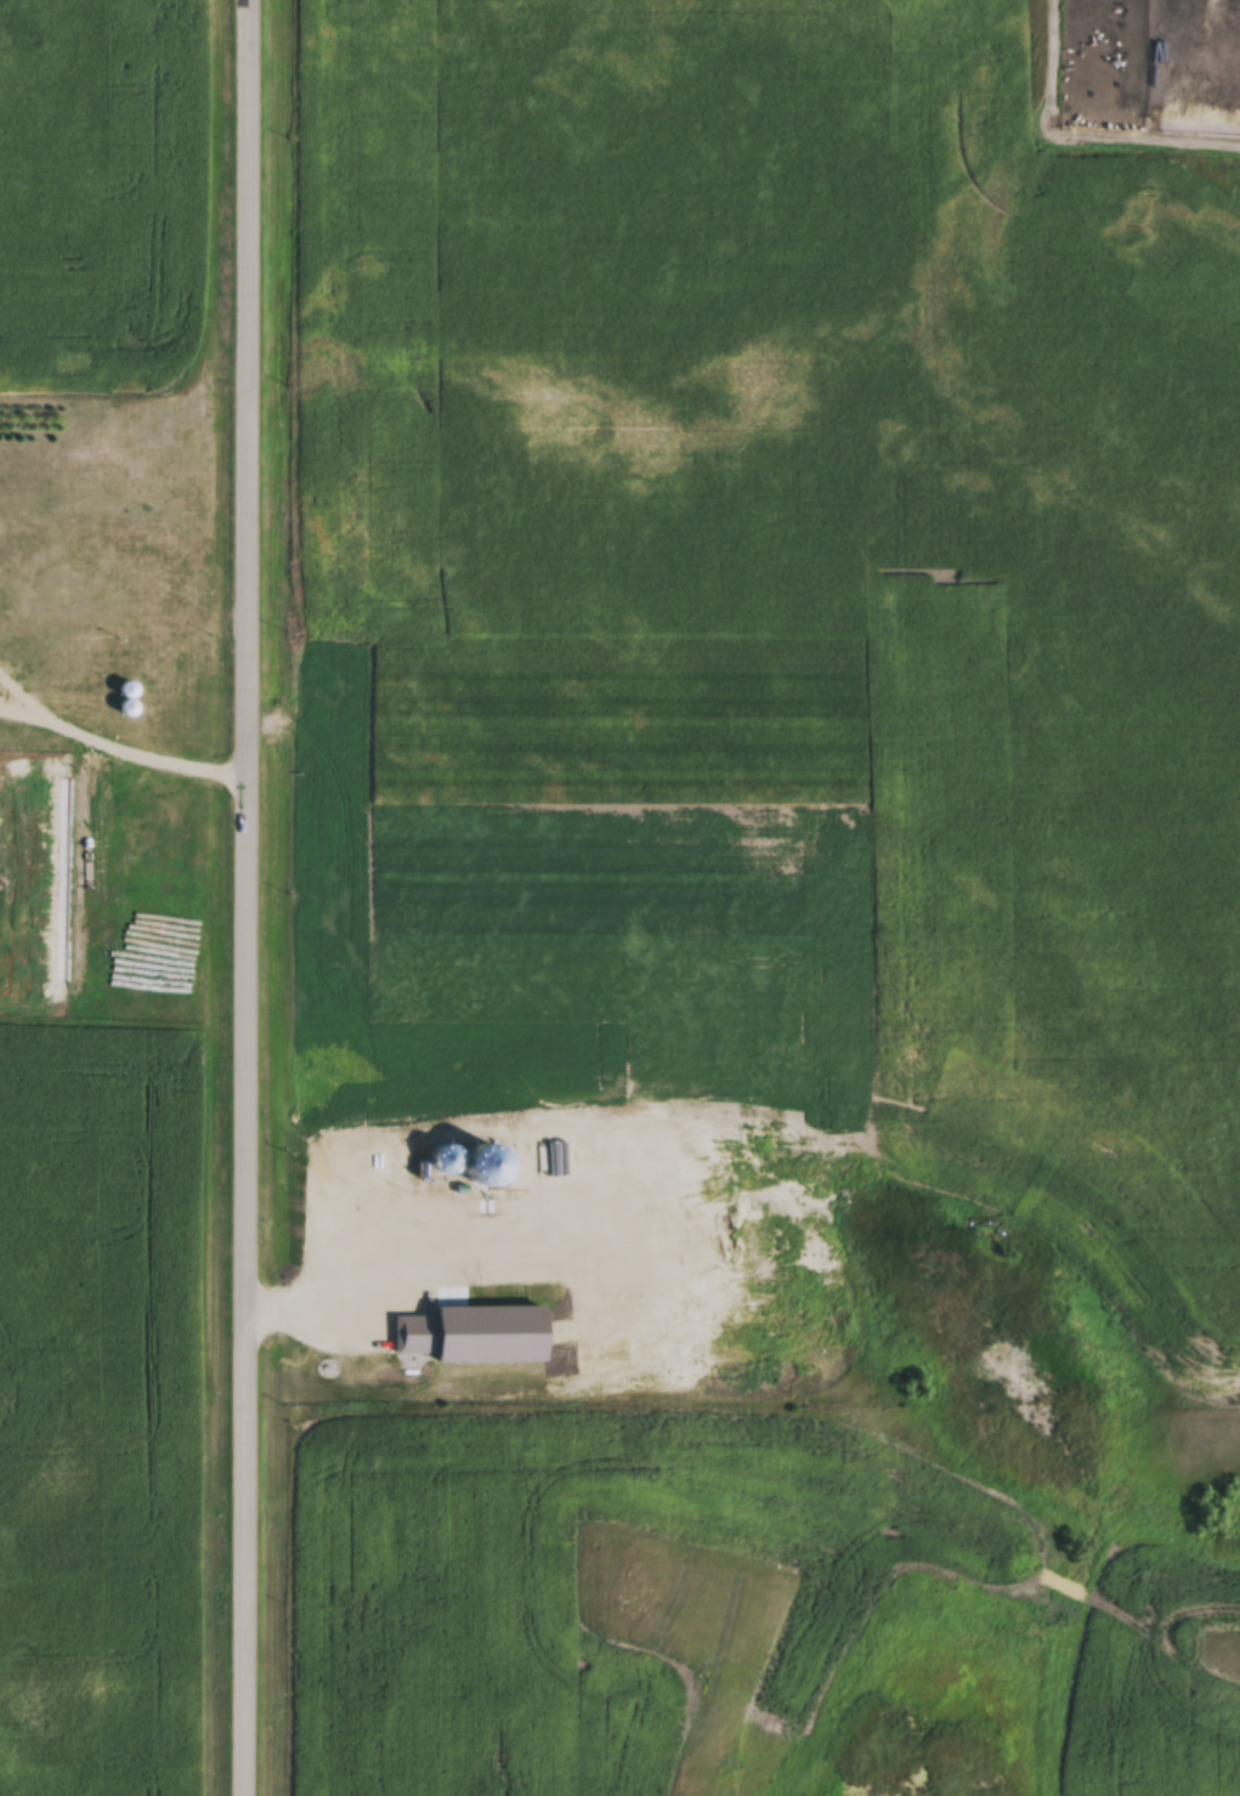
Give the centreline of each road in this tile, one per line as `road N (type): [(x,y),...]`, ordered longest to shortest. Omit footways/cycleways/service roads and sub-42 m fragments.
road 1 (tertiary): [(245,1795),(249,0)]

